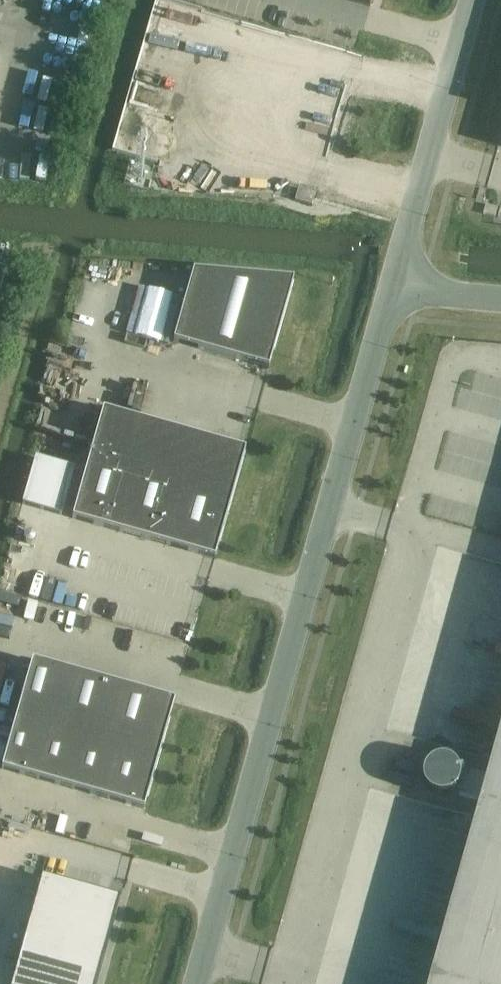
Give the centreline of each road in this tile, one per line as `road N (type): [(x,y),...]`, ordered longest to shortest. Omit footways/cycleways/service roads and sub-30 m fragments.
road 1 (unclassified): [(390,292),(197,983)]
road 2 (unclassified): [(472,0),(390,292)]

